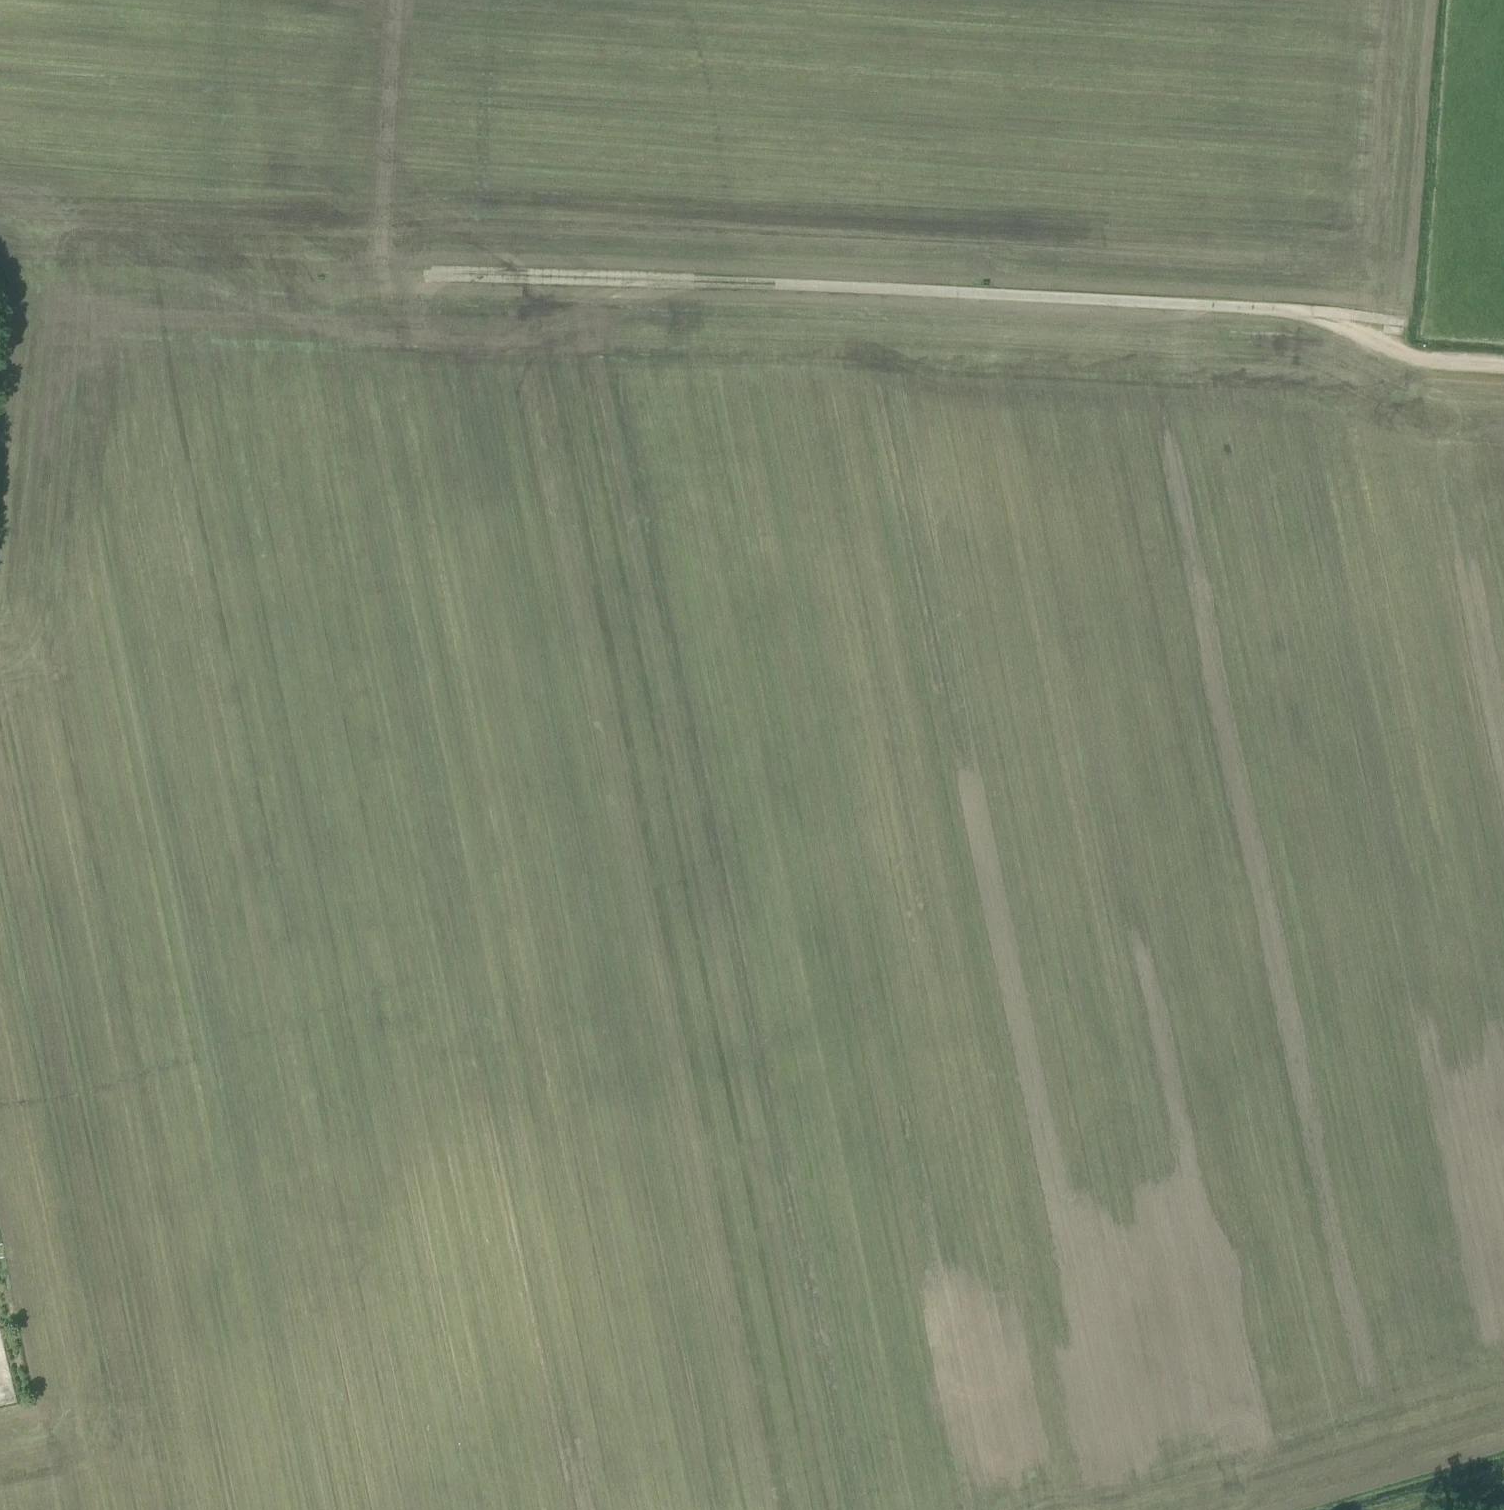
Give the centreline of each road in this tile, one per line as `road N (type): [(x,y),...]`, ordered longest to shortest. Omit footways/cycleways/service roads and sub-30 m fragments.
road 1 (track): [(1503,1477),(1388,1509)]

